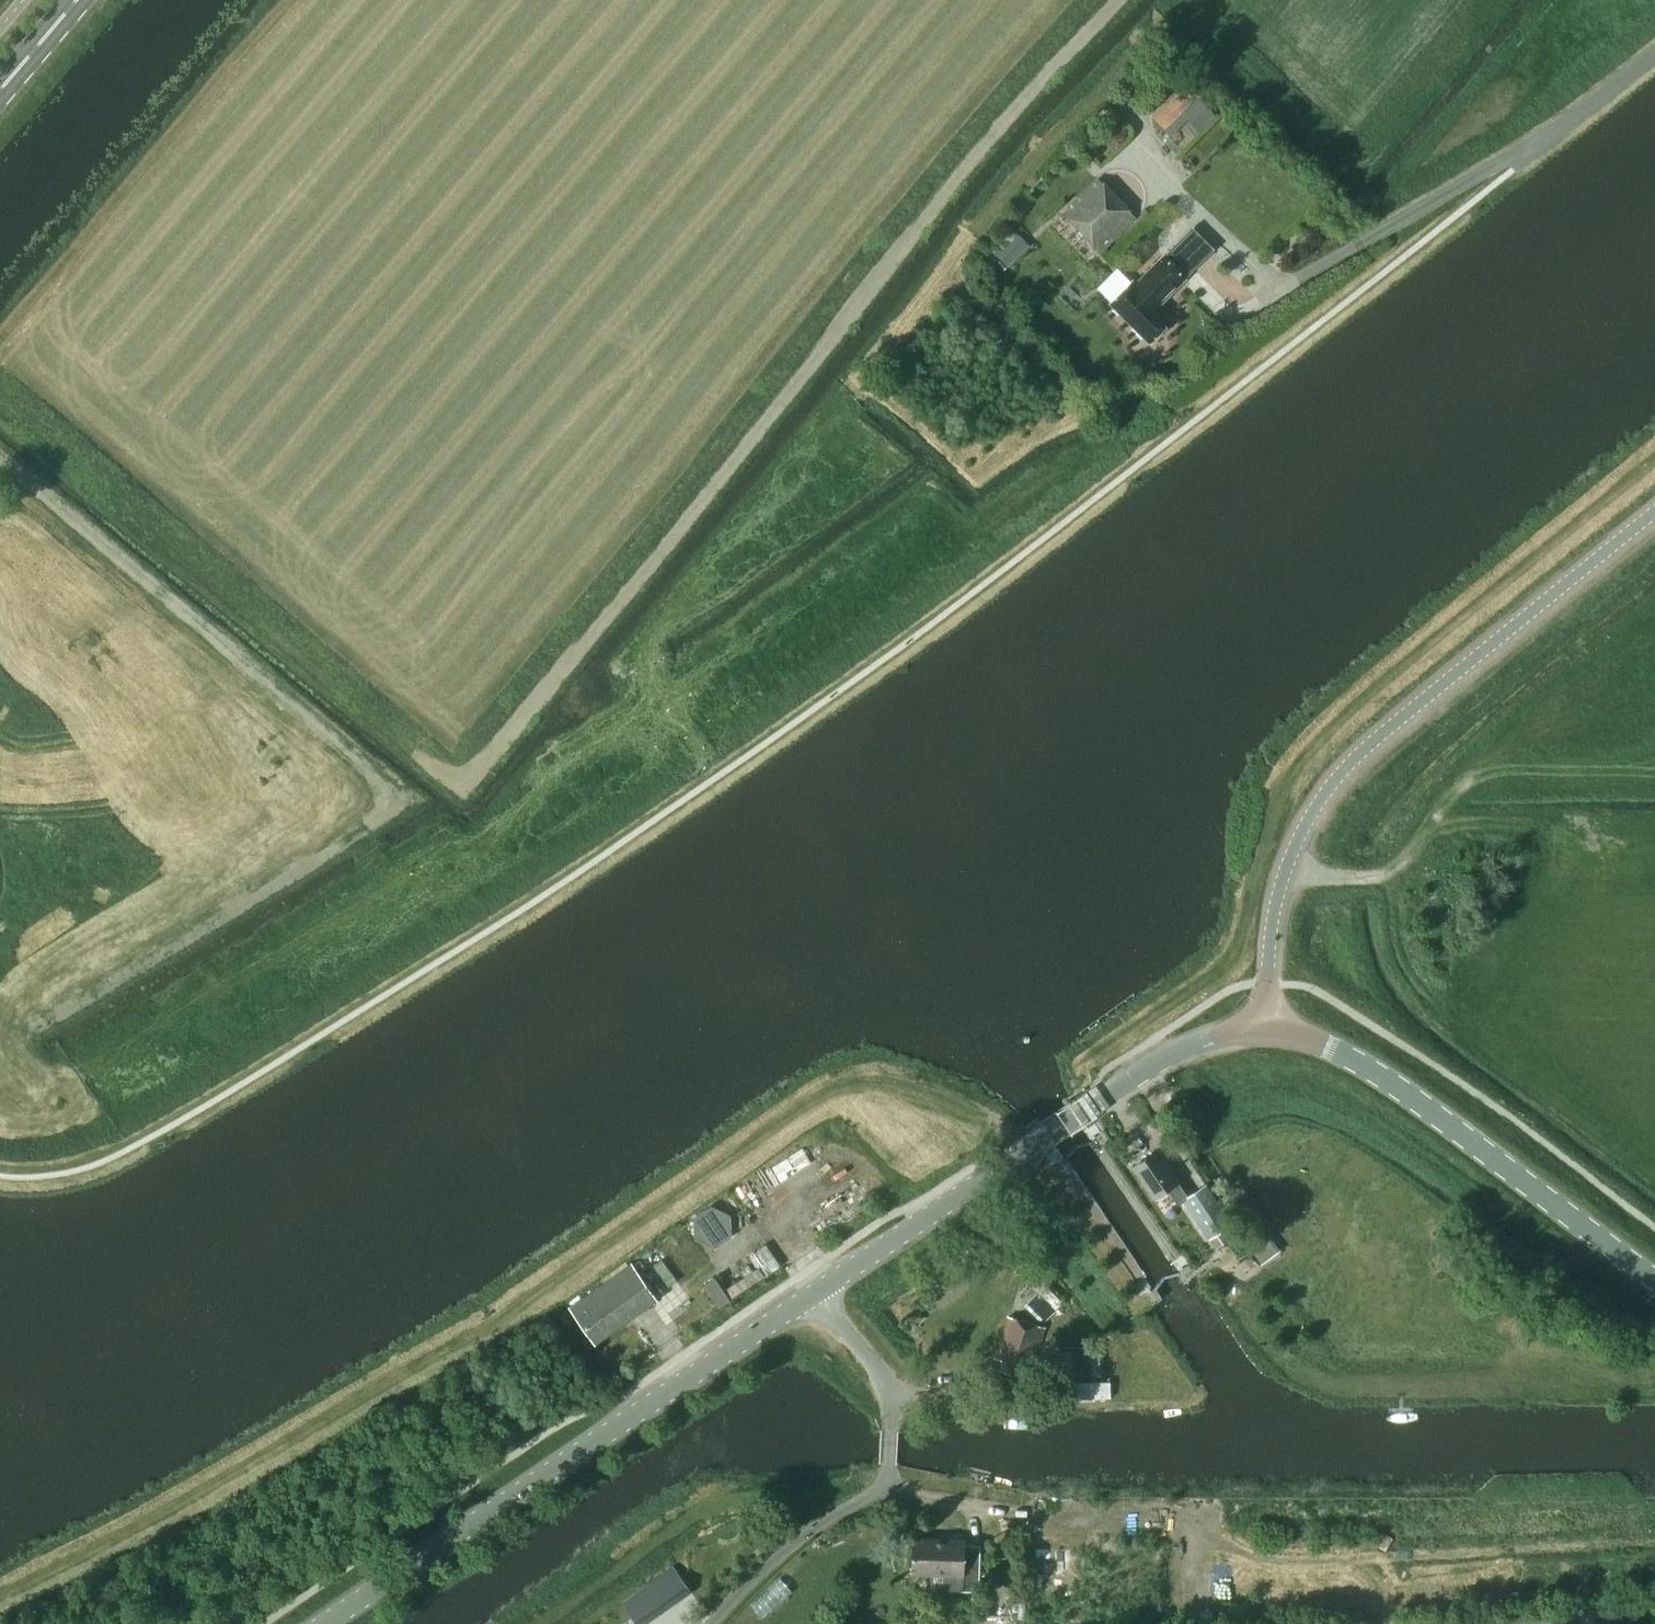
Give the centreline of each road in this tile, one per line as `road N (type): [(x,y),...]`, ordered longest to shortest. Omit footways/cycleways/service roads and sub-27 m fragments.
road 1 (tertiary): [(1265,1023),(1281,889),(1312,811),(1346,765),(1654,506)]
road 2 (tertiary): [(318,1623),(816,1292)]
road 3 (tertiary): [(816,1292),(1131,1074),(1210,1032),(1265,1023)]
road 4 (tertiary): [(1654,1277),(1335,1048),(1265,1023)]
road 5 (unclassified): [(816,1292),(878,1372),(889,1400),(885,1482)]
road 6 (unclassified): [(1528,150),(1357,246)]

